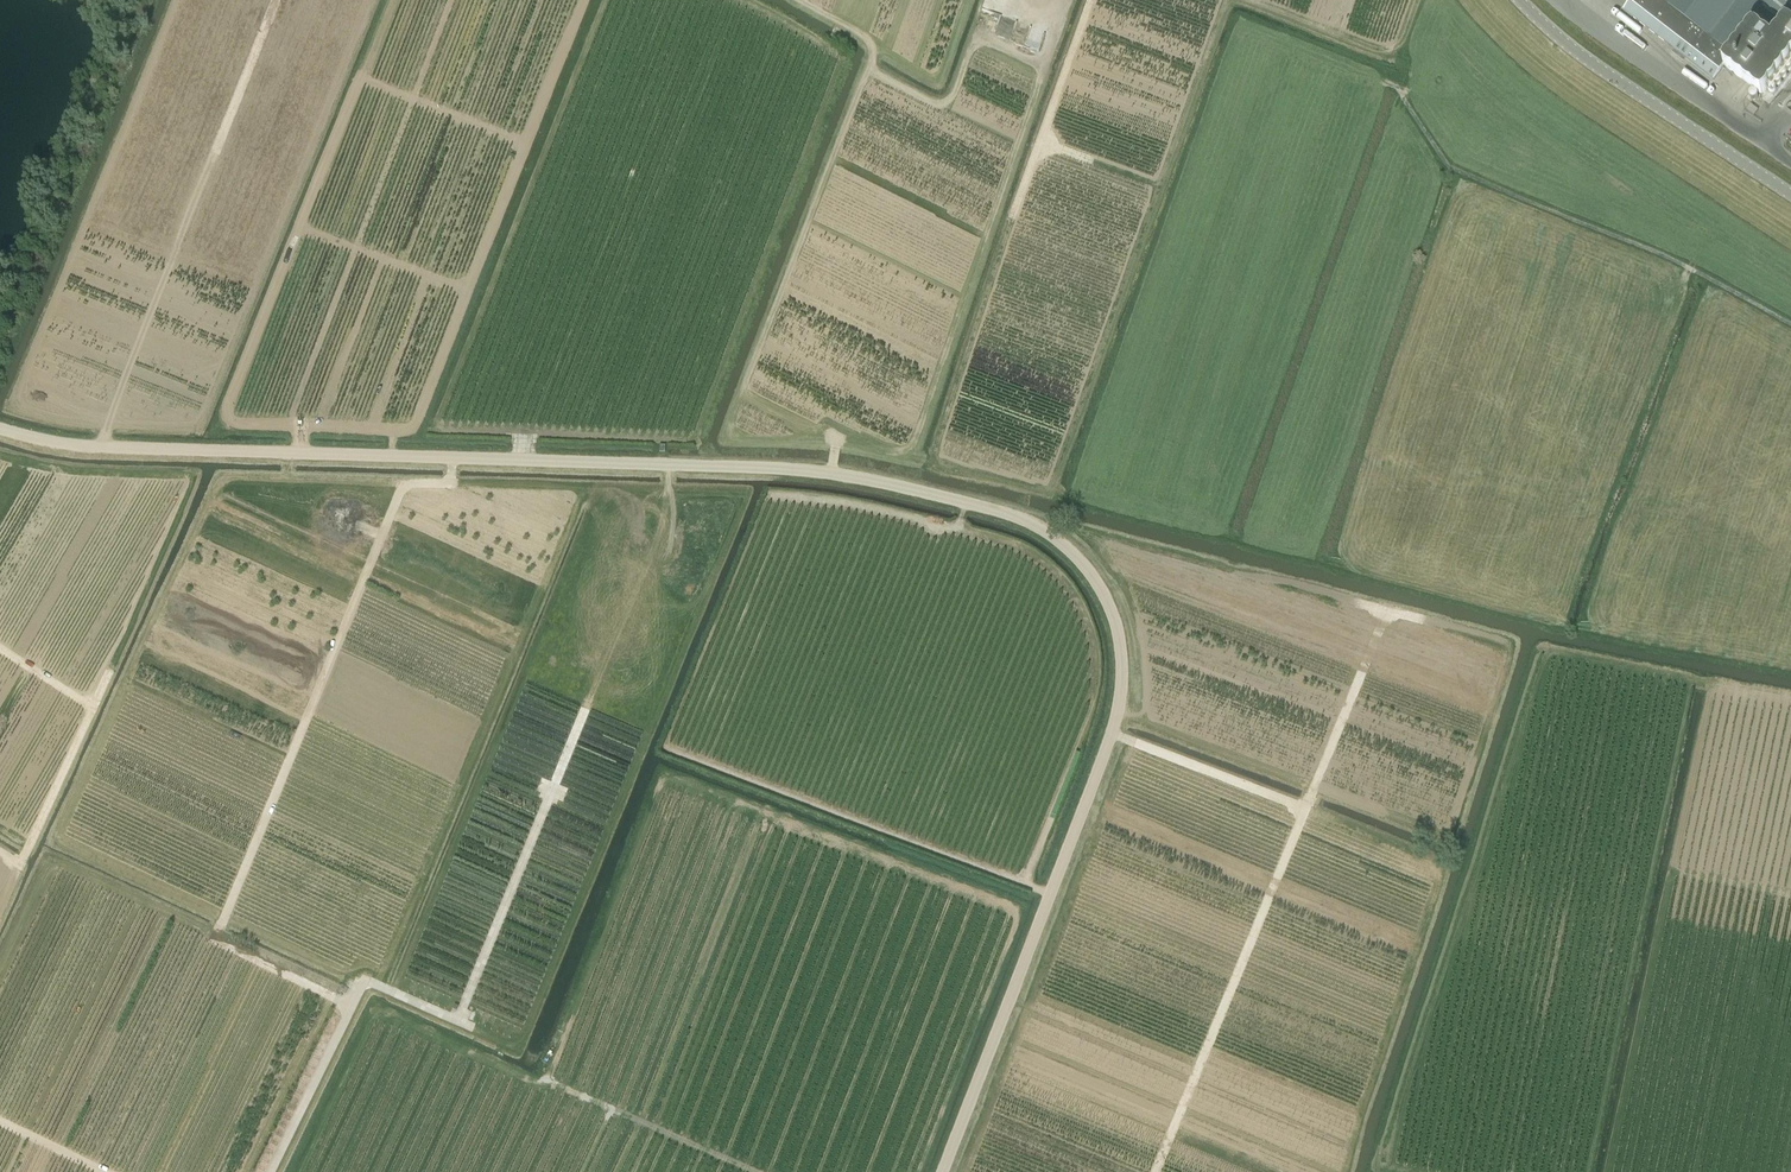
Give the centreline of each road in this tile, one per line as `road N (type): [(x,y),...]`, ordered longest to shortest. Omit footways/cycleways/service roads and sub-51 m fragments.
road 1 (unclassified): [(935,1171),(1119,707),(1119,641),(1109,604),(1065,547),(1001,513),(832,472),(70,447),(0,431)]
road 2 (track): [(375,984),(579,500),(594,489),(659,492),(673,465)]
road 3 (unclassified): [(1790,190),(1606,70),(1519,0)]
road 4 (track): [(214,940),(53,864),(39,873),(0,959)]

